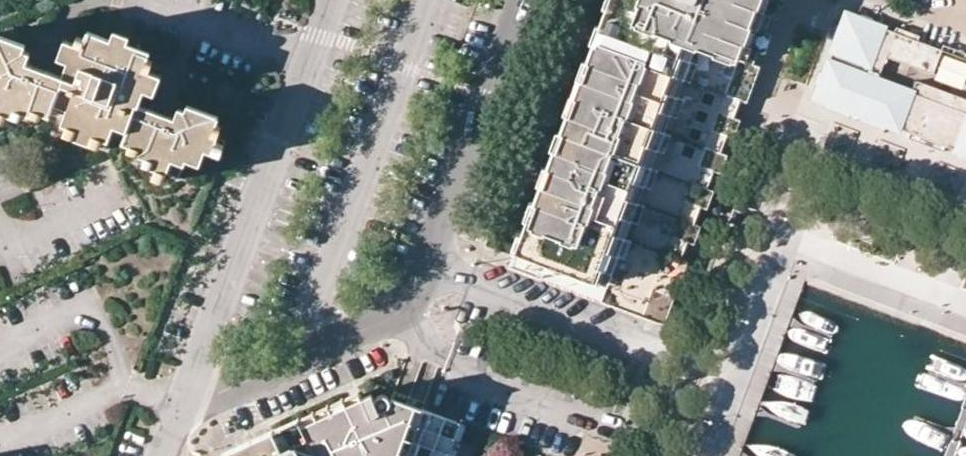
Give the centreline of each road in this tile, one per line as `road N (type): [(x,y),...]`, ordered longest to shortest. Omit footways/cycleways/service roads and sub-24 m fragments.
road 1 (residential): [(186,392),(219,393),(398,313),(415,295),(522,0)]
road 2 (residential): [(335,0),(186,392)]

